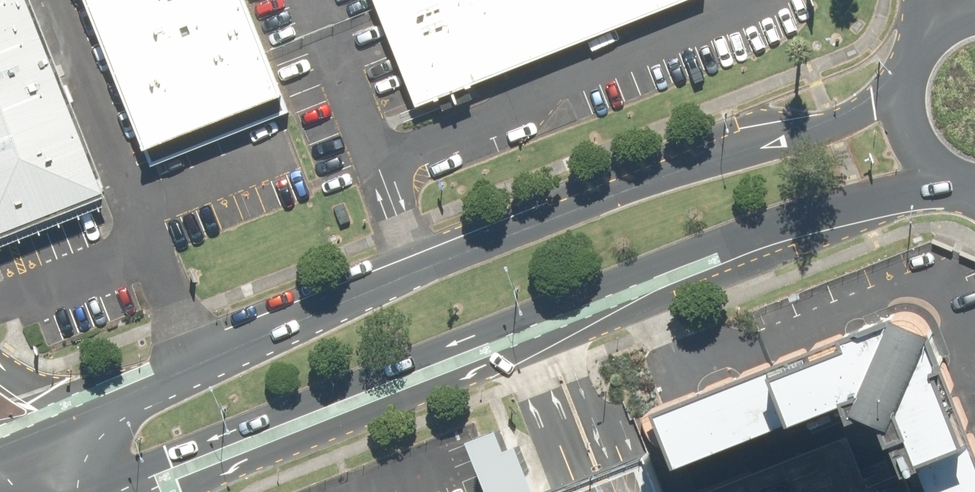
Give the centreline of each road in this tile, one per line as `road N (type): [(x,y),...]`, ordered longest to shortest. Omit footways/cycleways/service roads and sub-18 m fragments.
road 1 (secondary): [(0,442),(417,269),(841,120),(910,76)]
road 2 (secondary): [(971,178),(805,224),(154,491)]
road 3 (secondary): [(971,178),(927,150),(907,102),(910,76)]

